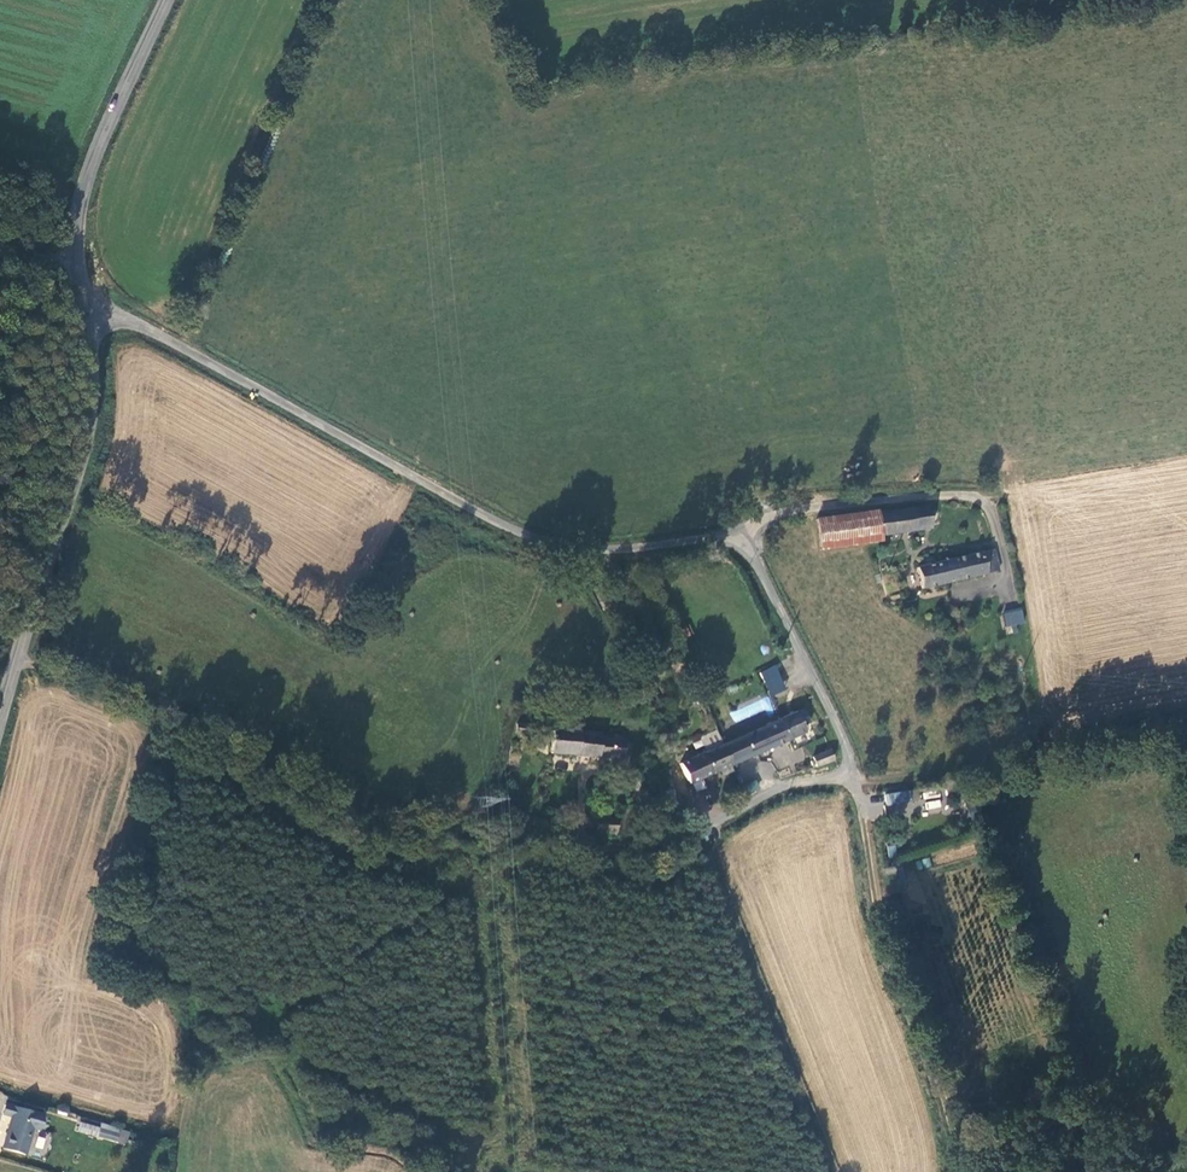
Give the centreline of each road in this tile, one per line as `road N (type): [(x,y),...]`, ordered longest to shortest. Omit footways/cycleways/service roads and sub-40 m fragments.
road 1 (residential): [(739,542),(719,534),(606,550),(530,535),(76,295)]
road 2 (track): [(17,655),(247,756),(348,814),(543,832)]
road 3 (tertiary): [(0,711),(83,449),(92,346),(76,295)]
road 4 (track): [(950,1171),(946,1129),(879,958),(852,780)]
road 5 (residential): [(974,595),(1010,592),(984,506),(948,497),(784,511),(756,522),(739,542)]
road 6 (residential): [(767,786),(852,780),(826,700),(762,569),(739,542)]
road 7 (tertiary): [(76,295),(76,204),(92,151),(164,0)]
road 8 (track): [(979,753),(927,779),(852,780)]

